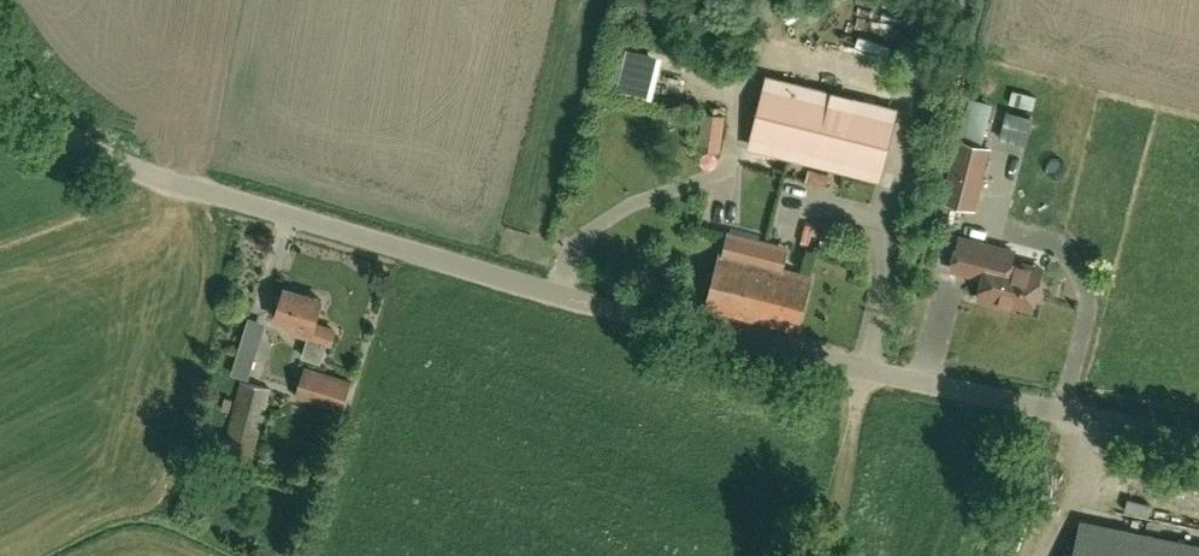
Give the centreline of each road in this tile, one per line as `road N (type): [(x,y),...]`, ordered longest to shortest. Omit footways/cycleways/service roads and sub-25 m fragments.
road 1 (unclassified): [(1198,433),(500,280),(220,197),(69,132),(0,57)]

